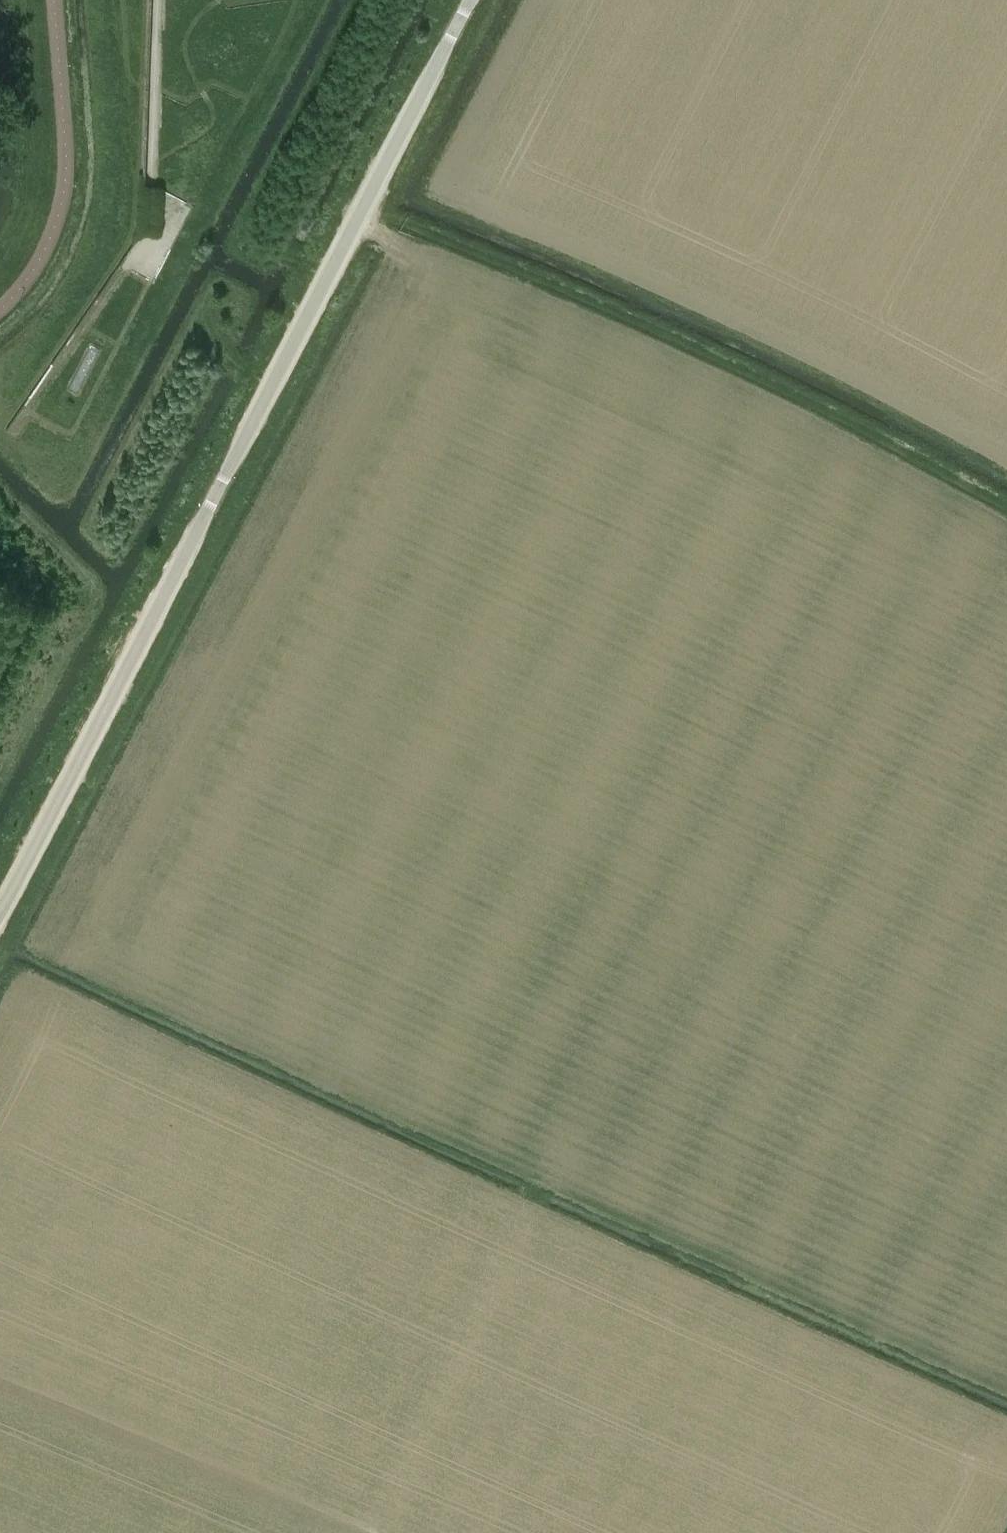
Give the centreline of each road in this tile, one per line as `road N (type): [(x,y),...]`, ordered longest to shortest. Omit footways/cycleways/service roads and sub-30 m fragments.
road 1 (unclassified): [(0,914),(471,0)]

